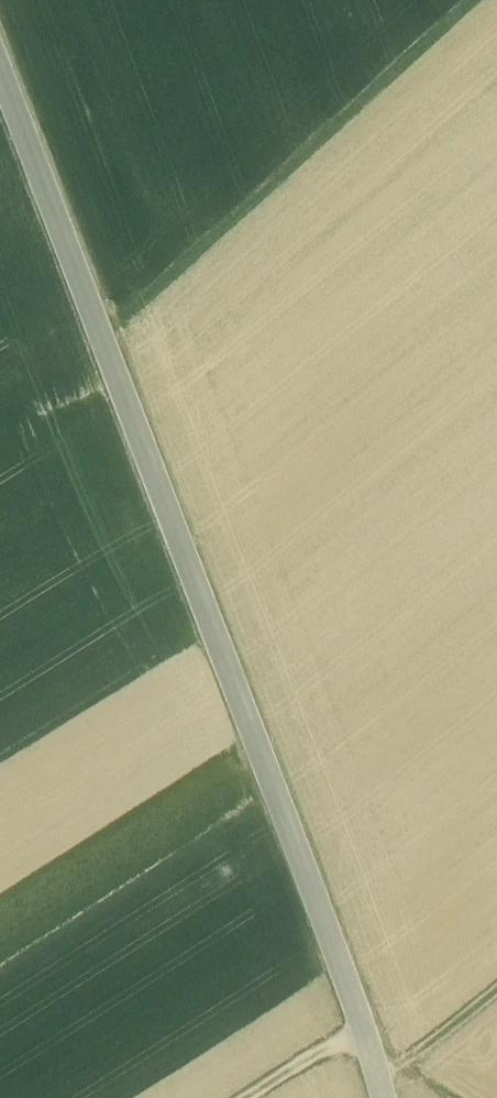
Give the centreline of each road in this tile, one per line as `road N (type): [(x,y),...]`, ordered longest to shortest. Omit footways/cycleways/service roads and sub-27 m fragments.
road 1 (unclassified): [(386,1097),(0,68)]
road 2 (track): [(473,0),(103,338)]
road 3 (track): [(246,1097),(362,1024)]
road 4 (track): [(402,1068),(496,991)]

